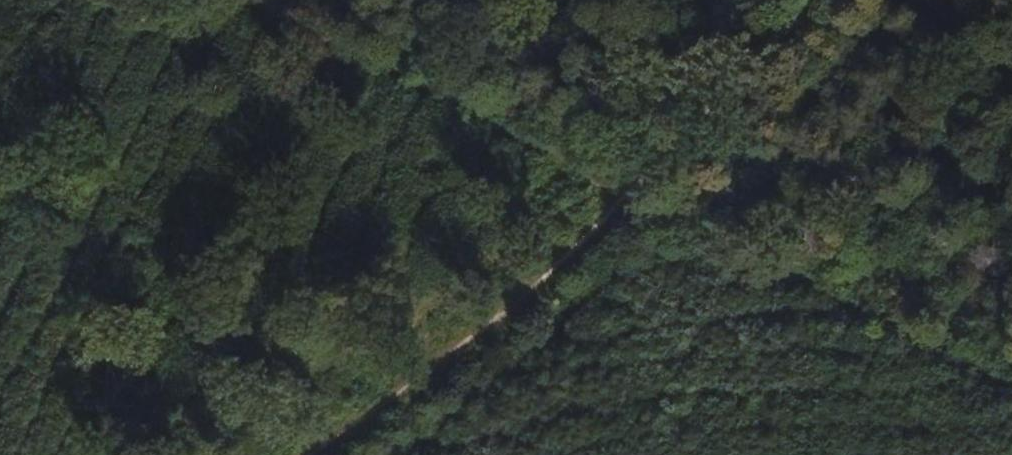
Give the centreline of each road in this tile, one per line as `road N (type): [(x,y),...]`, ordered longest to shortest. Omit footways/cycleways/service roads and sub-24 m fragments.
road 1 (track): [(1011,386),(232,0)]
road 2 (track): [(324,454),(373,422),(630,196),(788,34),(833,0)]

